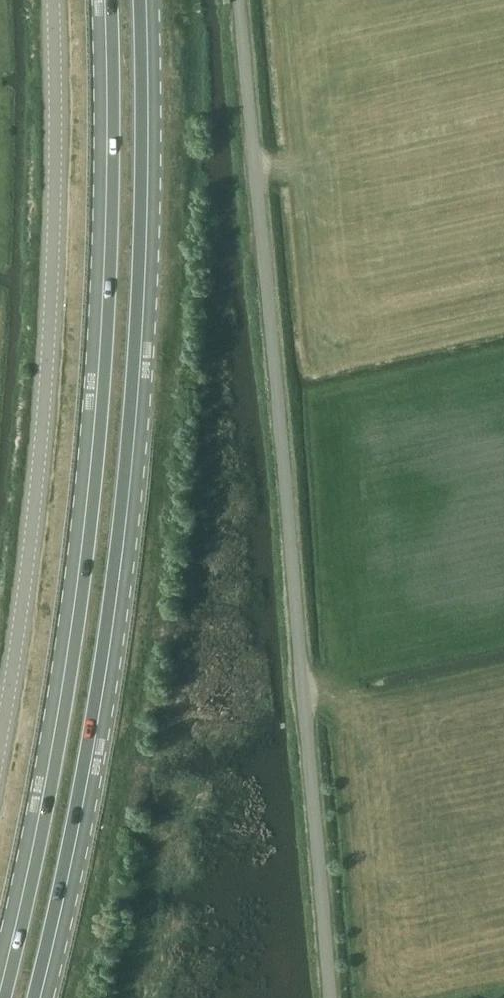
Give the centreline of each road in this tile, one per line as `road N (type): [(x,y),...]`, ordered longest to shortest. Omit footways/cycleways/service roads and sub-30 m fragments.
road 1 (primary): [(38,997),(105,674),(130,496),(143,299),(144,0)]
road 2 (unclassified): [(329,997),(239,0)]
road 3 (primary): [(102,0),(101,334),(86,505),(55,732),(0,984)]
road 4 (unclassified): [(0,749),(49,332),(48,0)]

